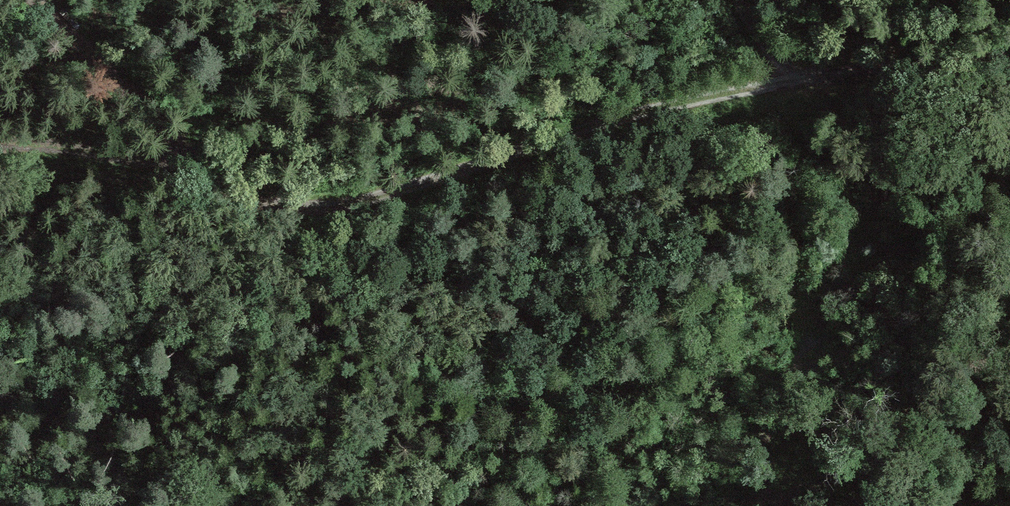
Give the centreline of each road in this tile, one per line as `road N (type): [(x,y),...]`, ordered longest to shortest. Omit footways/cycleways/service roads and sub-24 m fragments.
road 1 (track): [(790,81),(630,114),(329,208),(280,208),(194,158),(37,0)]
road 2 (track): [(741,0),(790,81),(1009,75)]
road 3 (track): [(194,158),(127,160),(0,142)]

